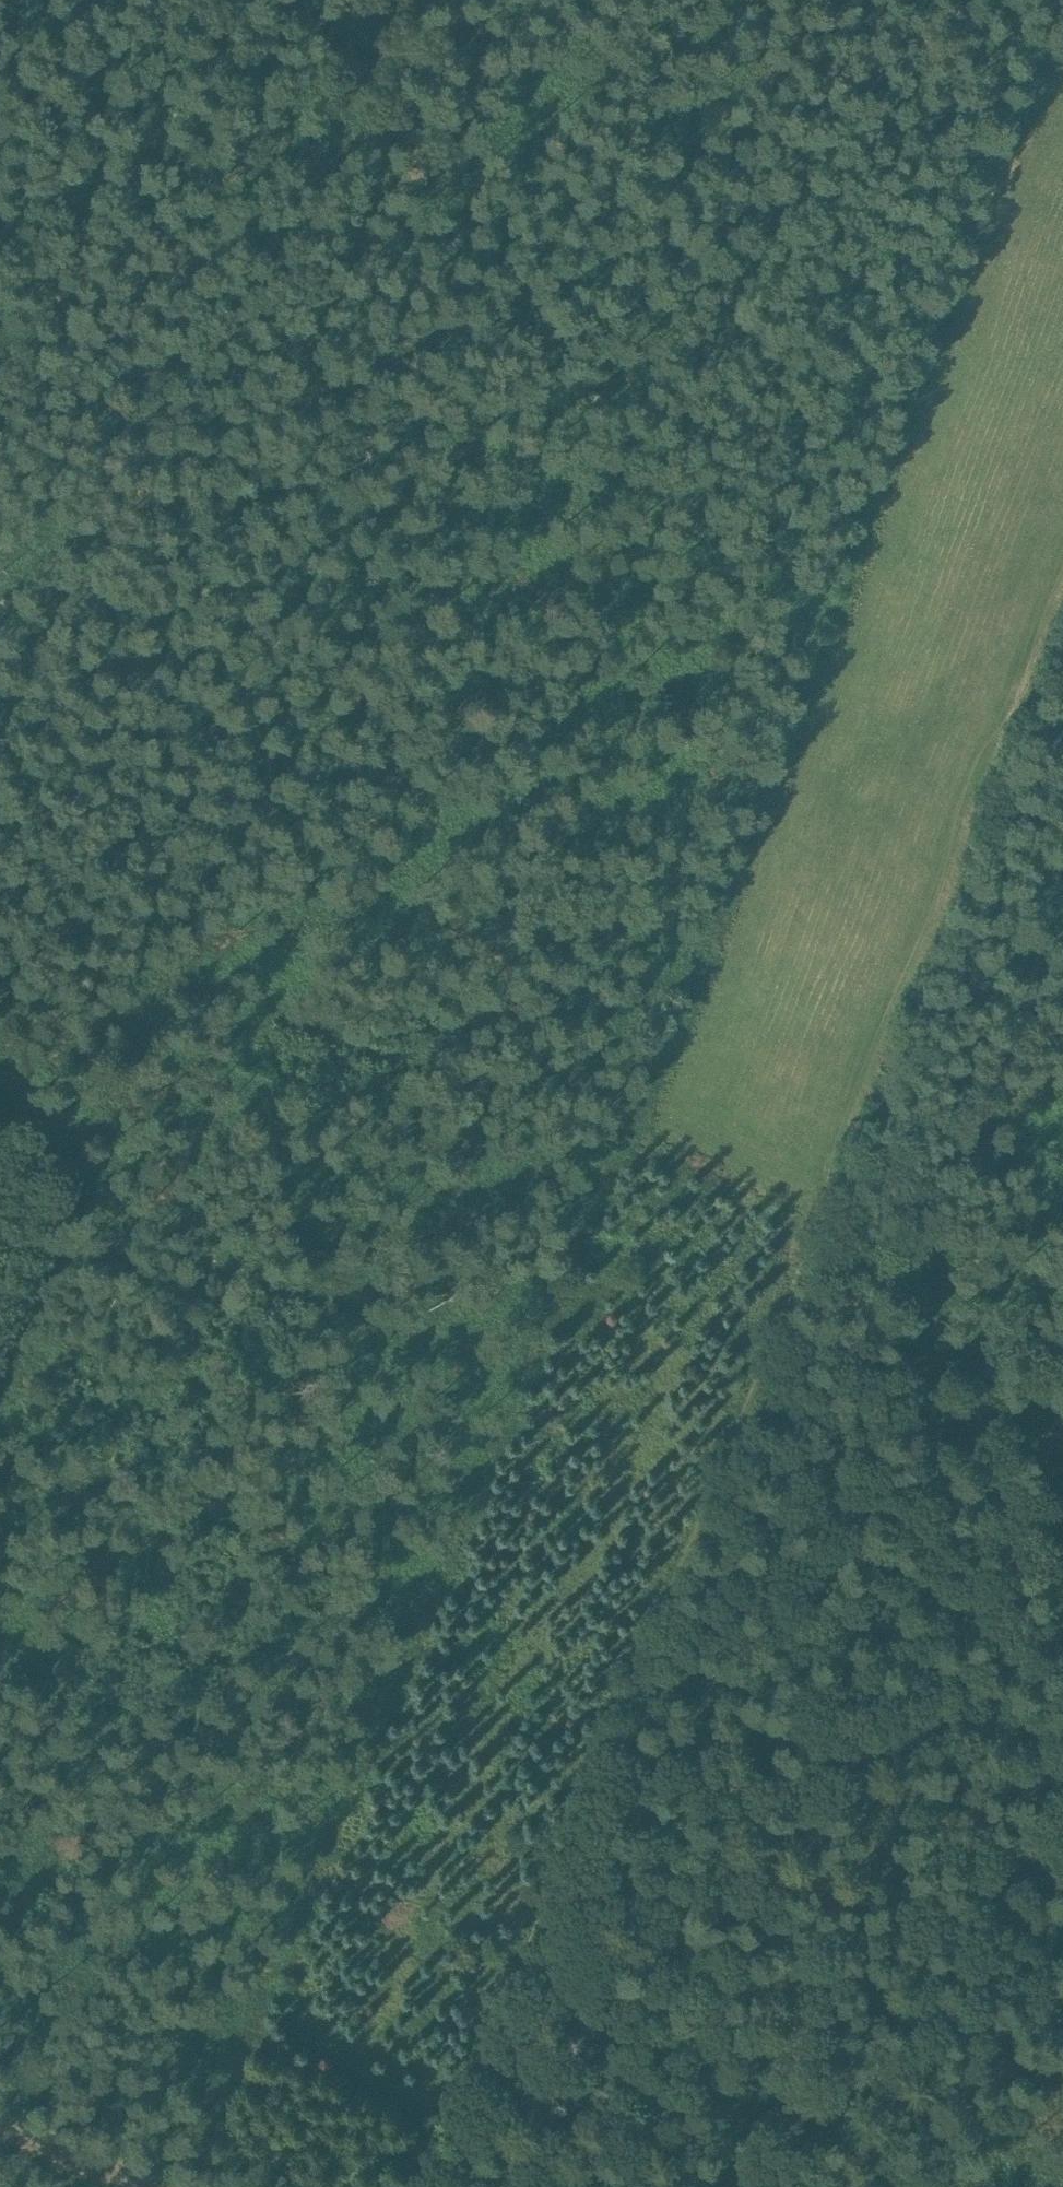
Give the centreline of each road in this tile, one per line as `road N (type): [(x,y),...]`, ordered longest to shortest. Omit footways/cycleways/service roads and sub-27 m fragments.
road 1 (track): [(409,2186),(1062,599)]
road 2 (track): [(0,2134),(129,2186)]

